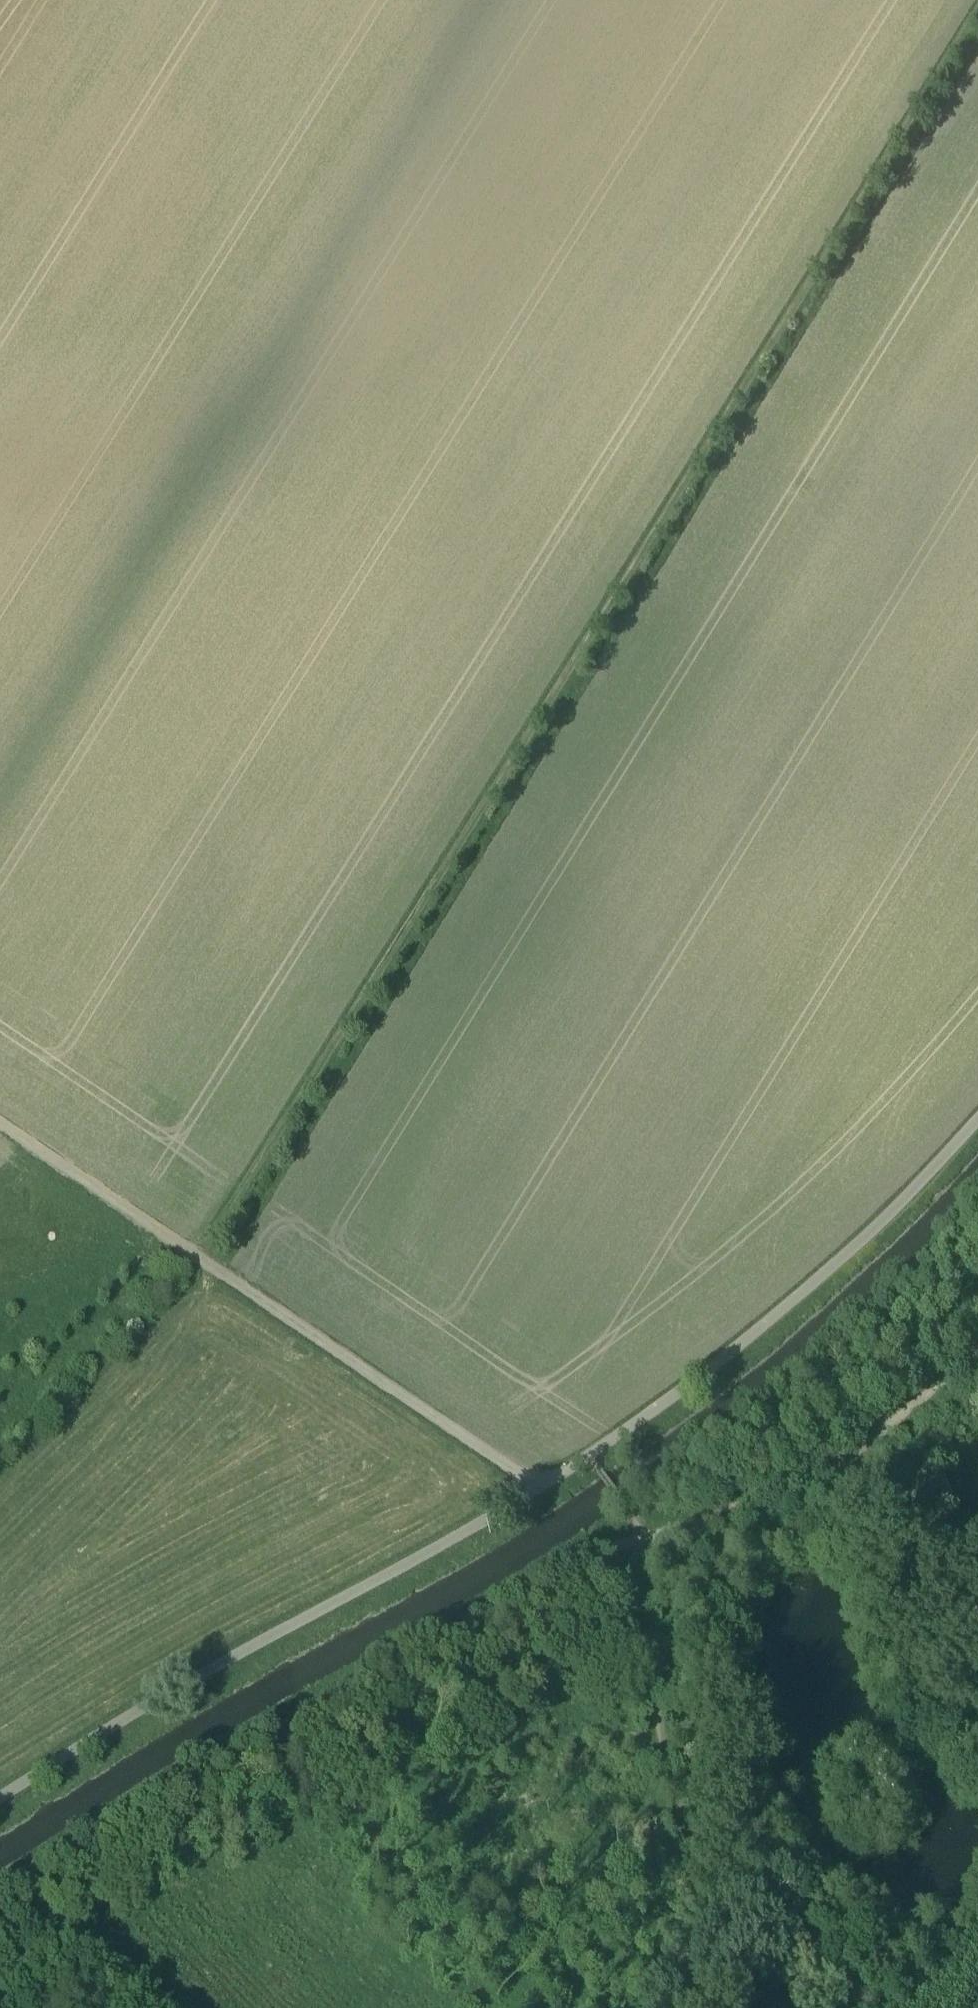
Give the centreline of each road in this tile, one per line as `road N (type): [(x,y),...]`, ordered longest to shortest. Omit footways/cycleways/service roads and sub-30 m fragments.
road 1 (track): [(977,43),(485,832),(202,1260)]
road 2 (track): [(0,1796),(200,1673),(589,1456)]
road 3 (track): [(539,1485),(0,1126)]
road 4 (track): [(589,1456),(819,1276),(977,1115)]
road 5 (track): [(977,1645),(837,1469)]

